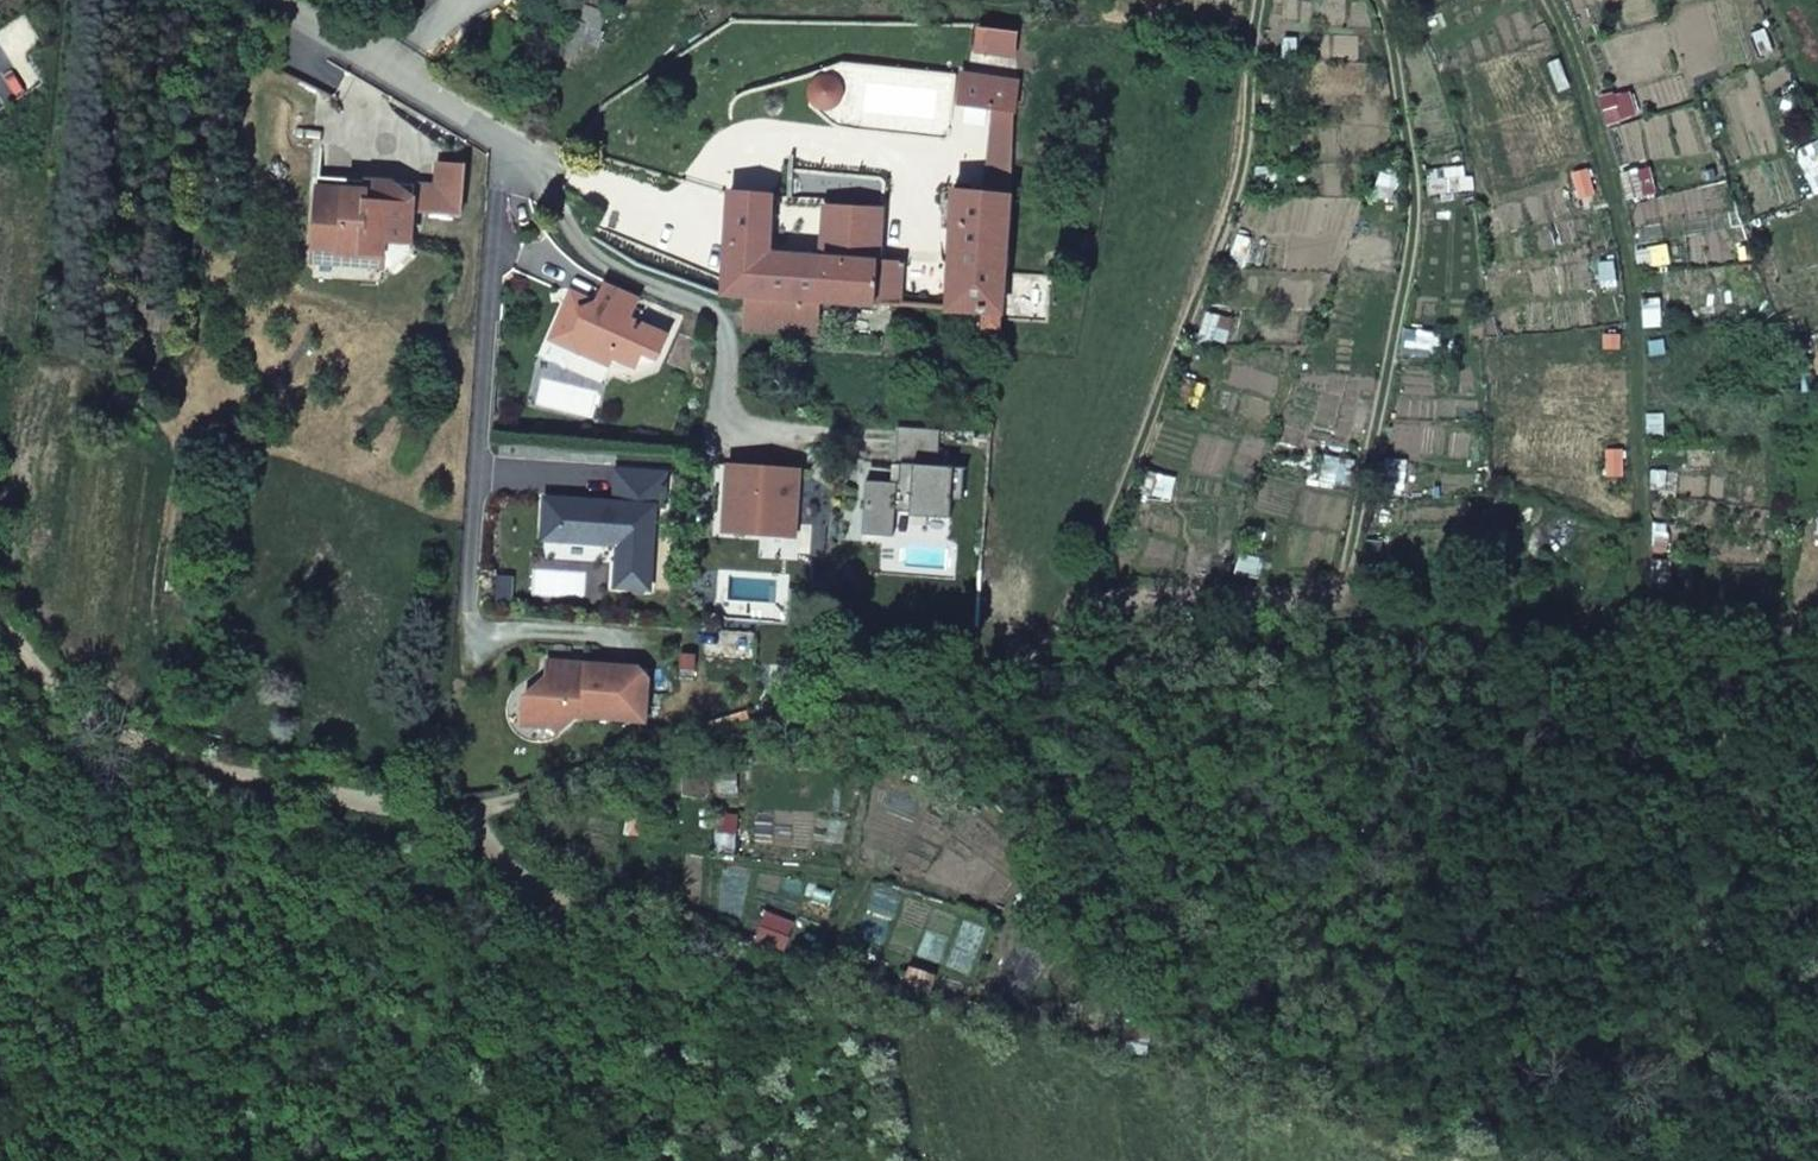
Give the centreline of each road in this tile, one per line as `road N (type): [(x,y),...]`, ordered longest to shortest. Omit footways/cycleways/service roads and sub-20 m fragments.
road 1 (track): [(0,612),(70,699),(121,728),(174,755),(390,808),(482,809),(866,696),(1198,643),(1381,628),(1546,637),(1817,672)]
road 2 (track): [(1817,642),(1678,636),(1656,629),(1640,606),(1639,367),(1625,247),(1588,90),(1553,0)]
road 3 (residential): [(503,148),(471,633),(653,642)]
road 4 (track): [(1261,0),(1238,185),(1082,587)]
road 5 (track): [(1377,0),(1395,62),(1415,202),(1346,586)]
road 6 (residential): [(735,424),(724,332),(708,314),(590,253),(546,189),(503,148)]
road 7 (track): [(1023,671),(1082,587),(1325,599),(1346,586)]
road 8 (residential): [(503,148),(236,0)]

